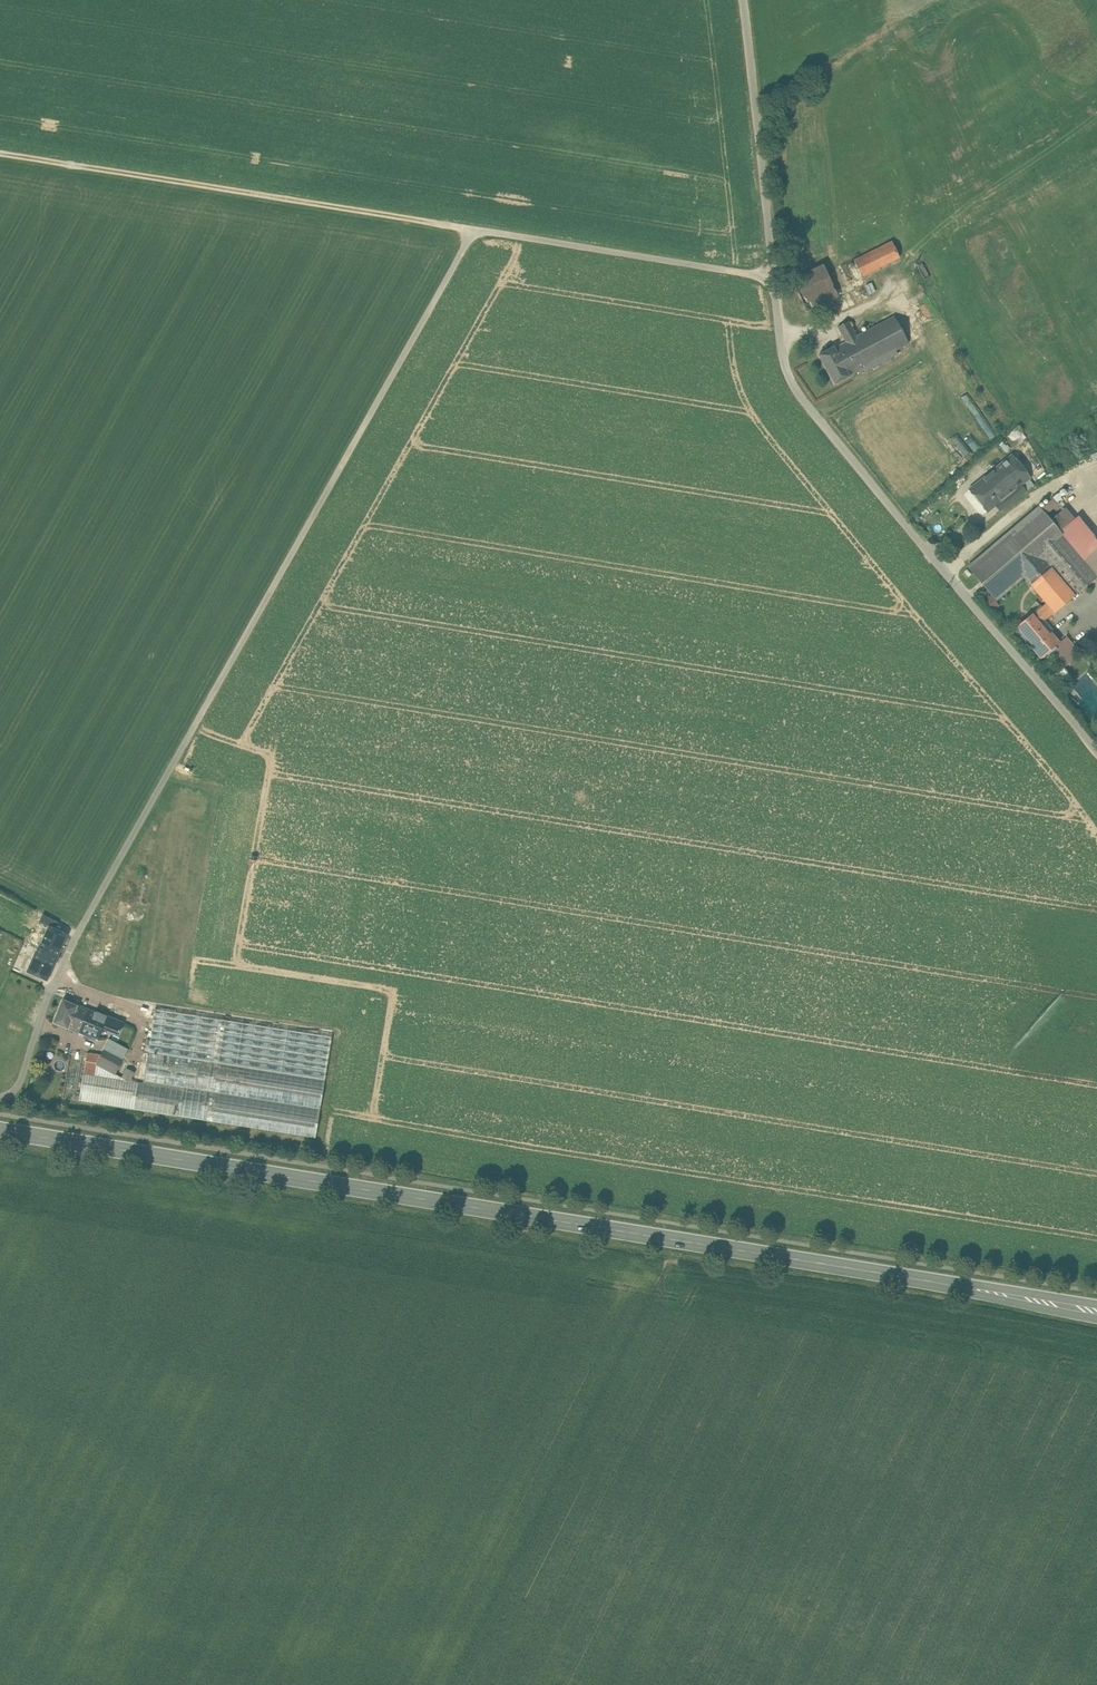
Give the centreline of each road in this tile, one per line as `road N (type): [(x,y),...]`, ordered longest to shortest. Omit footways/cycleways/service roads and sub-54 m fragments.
road 1 (unclassified): [(0,1097),(13,1099),(48,988),(473,229),(772,280)]
road 2 (secondary): [(1096,1310),(0,1128)]
road 3 (unclassified): [(1096,752),(784,368),(772,280)]
road 4 (track): [(0,146),(473,229)]
road 5 (unclassified): [(772,280),(742,0)]

